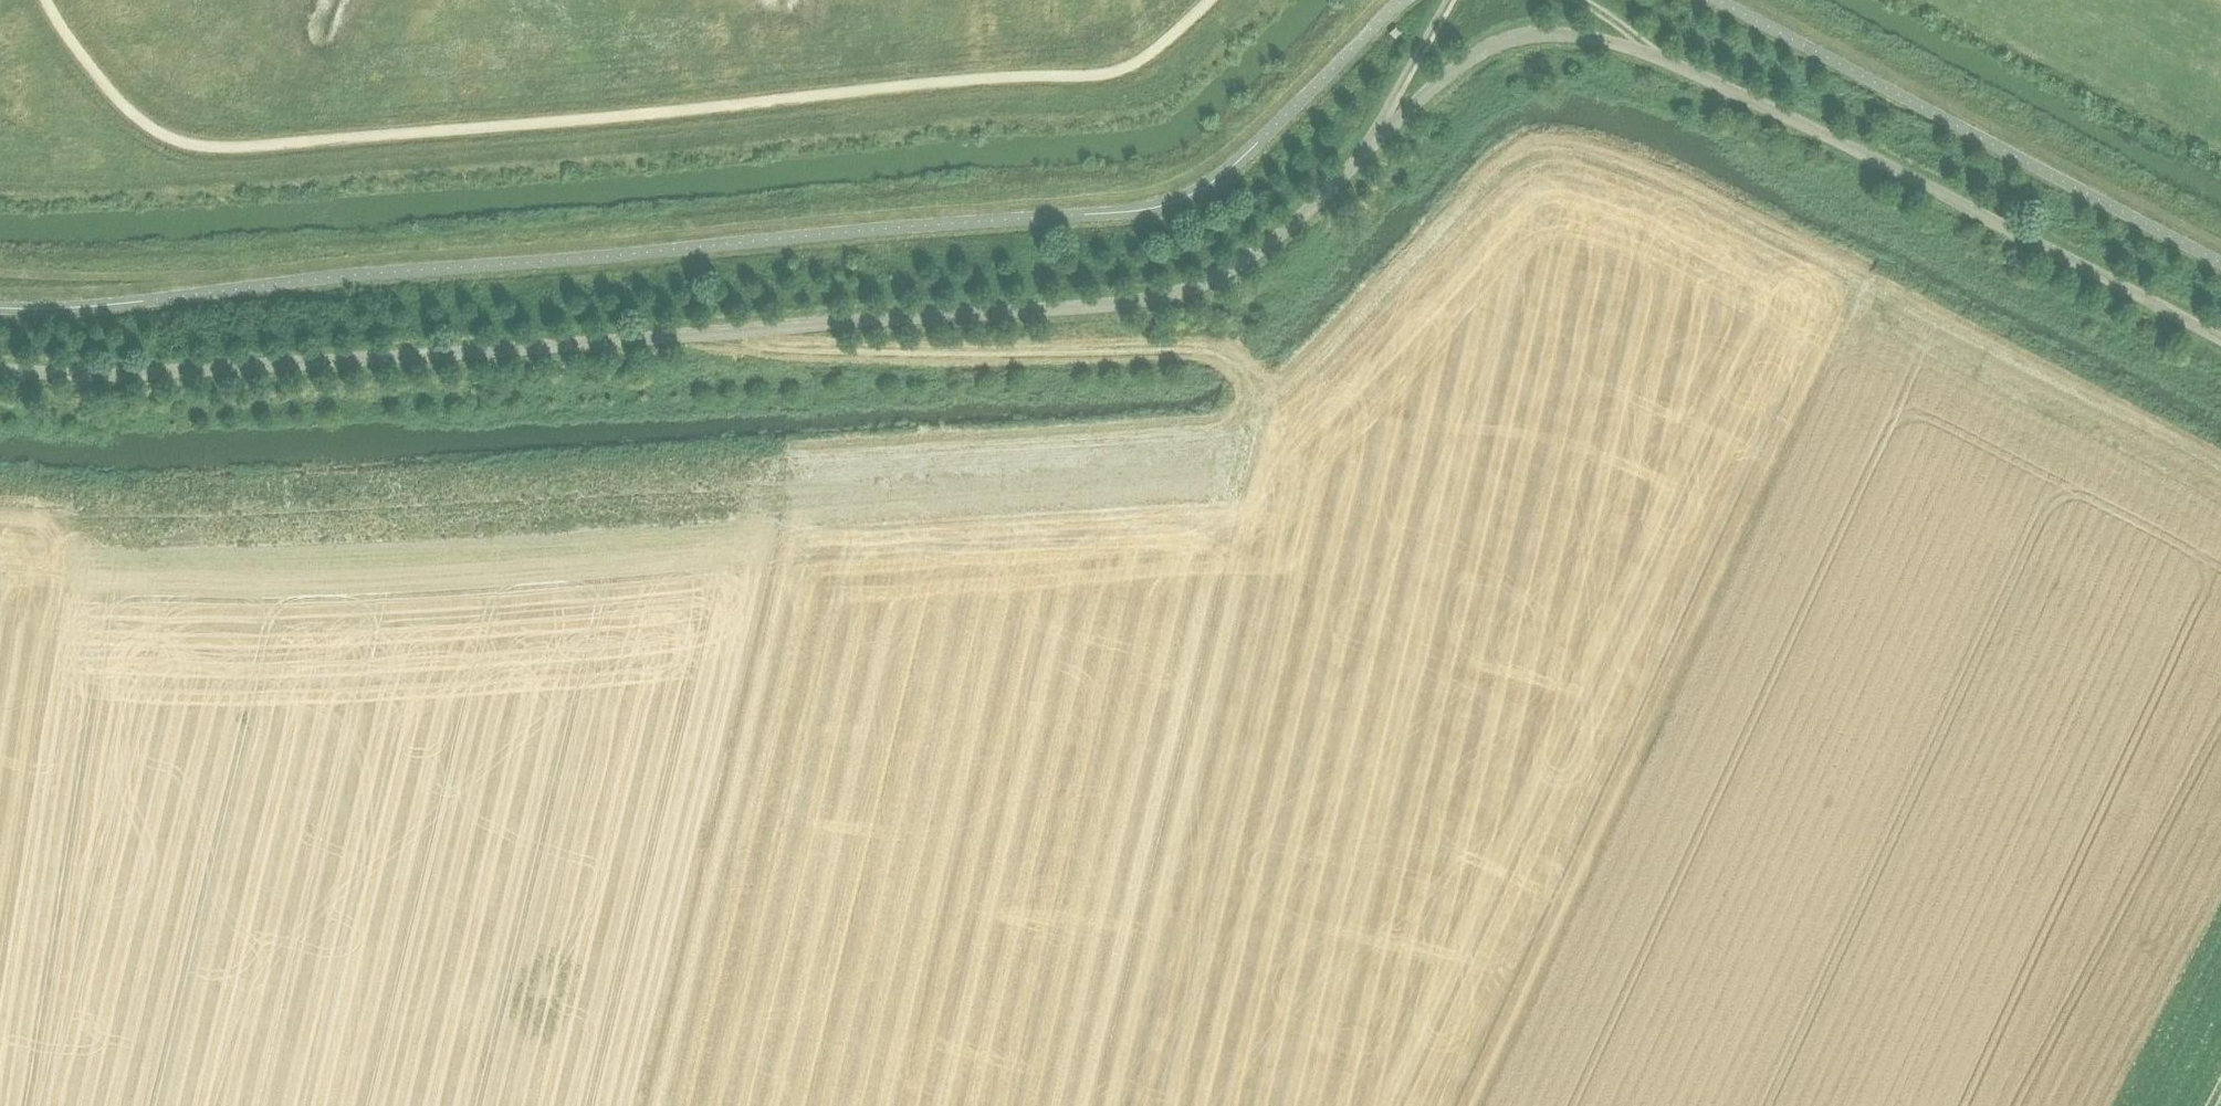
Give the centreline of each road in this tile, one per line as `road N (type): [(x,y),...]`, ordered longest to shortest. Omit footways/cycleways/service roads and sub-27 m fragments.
road 1 (track): [(2220,340),(1751,100),(1606,39),(1558,32),(1514,38),(1452,67),(1286,229),(1232,268),(1175,292),(346,360),(0,370)]

